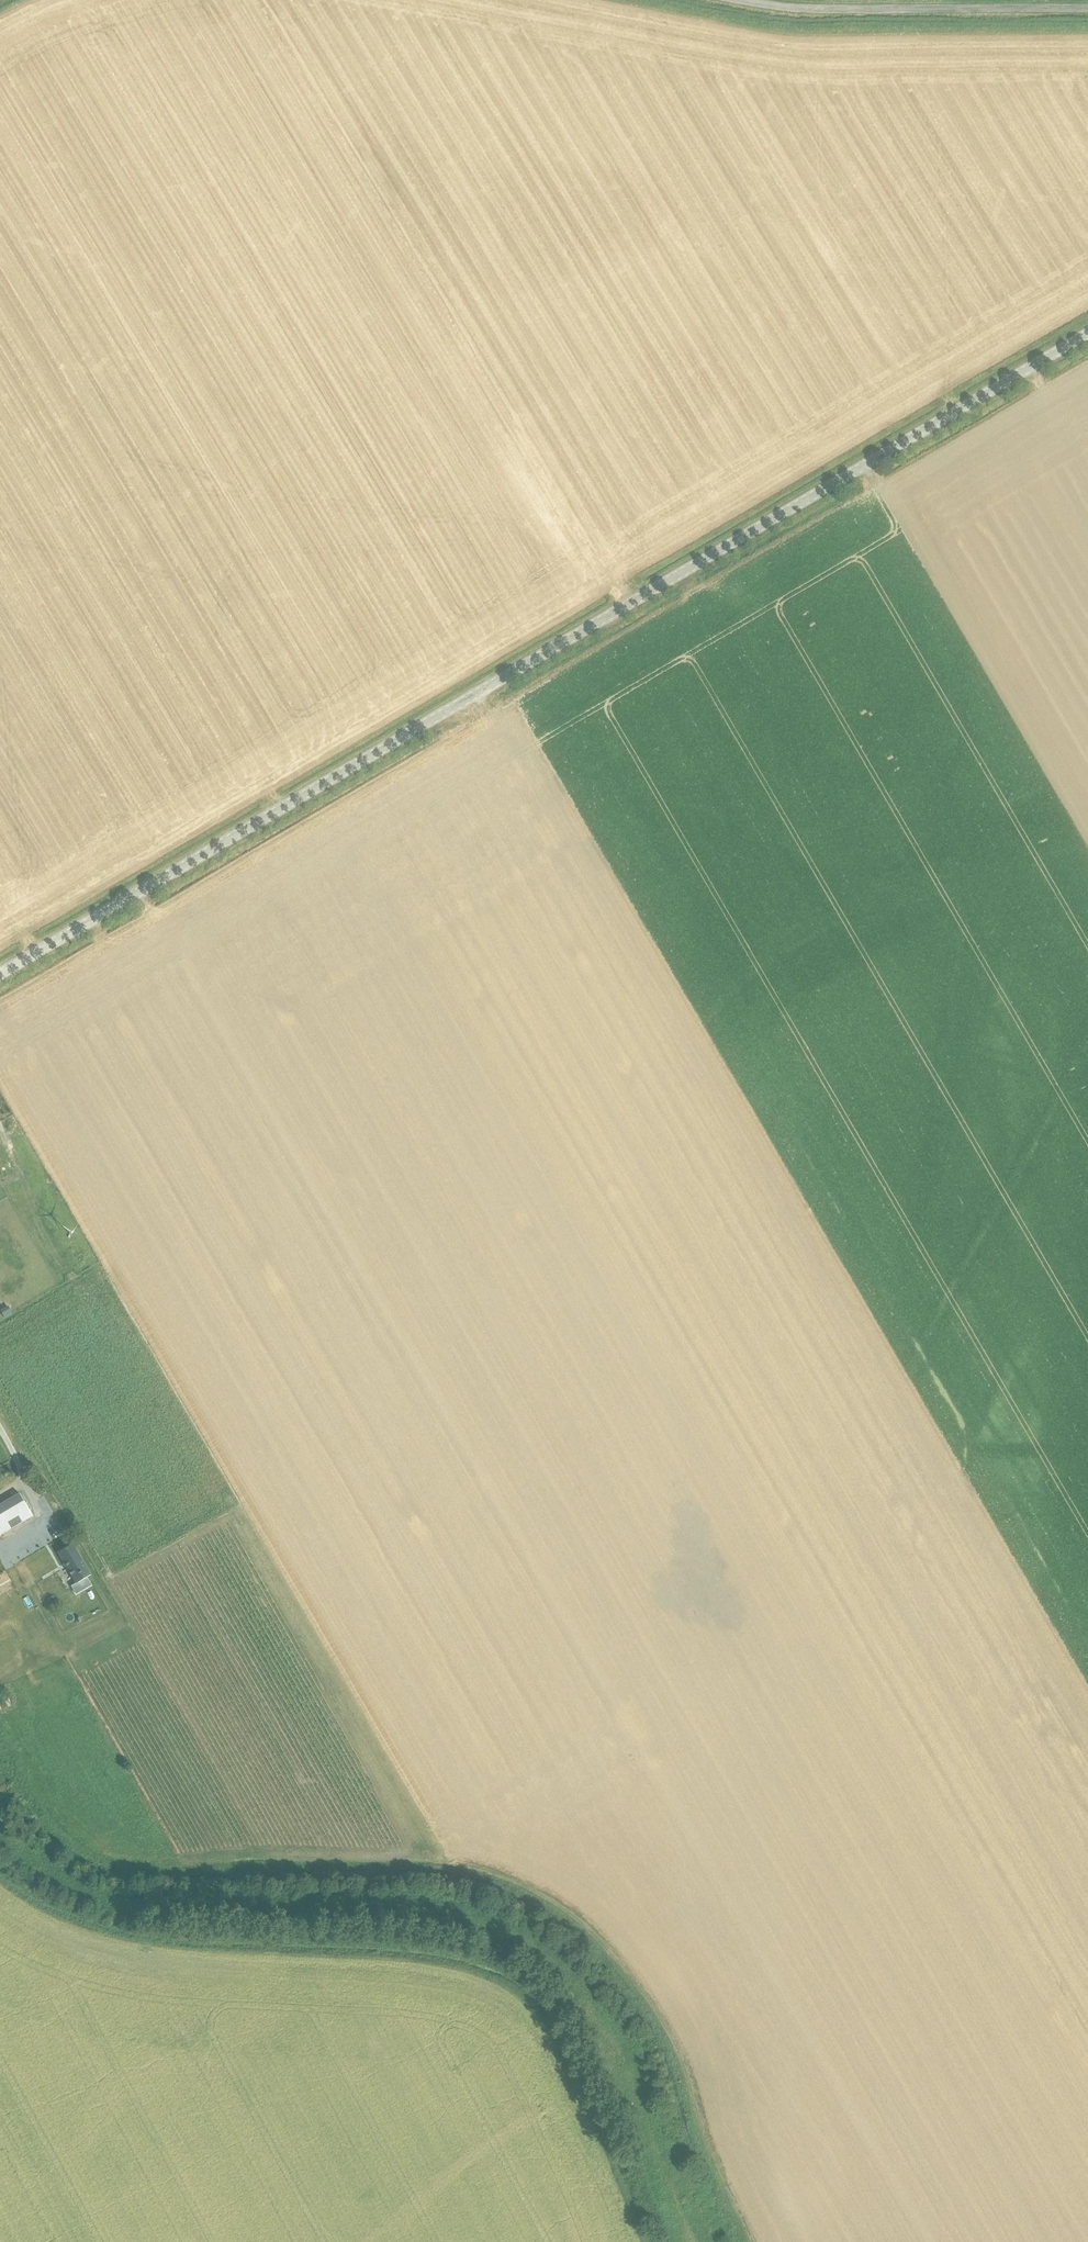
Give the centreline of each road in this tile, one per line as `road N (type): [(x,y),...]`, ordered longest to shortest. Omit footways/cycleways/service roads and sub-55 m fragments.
road 1 (unclassified): [(0,975),(1087,335)]

